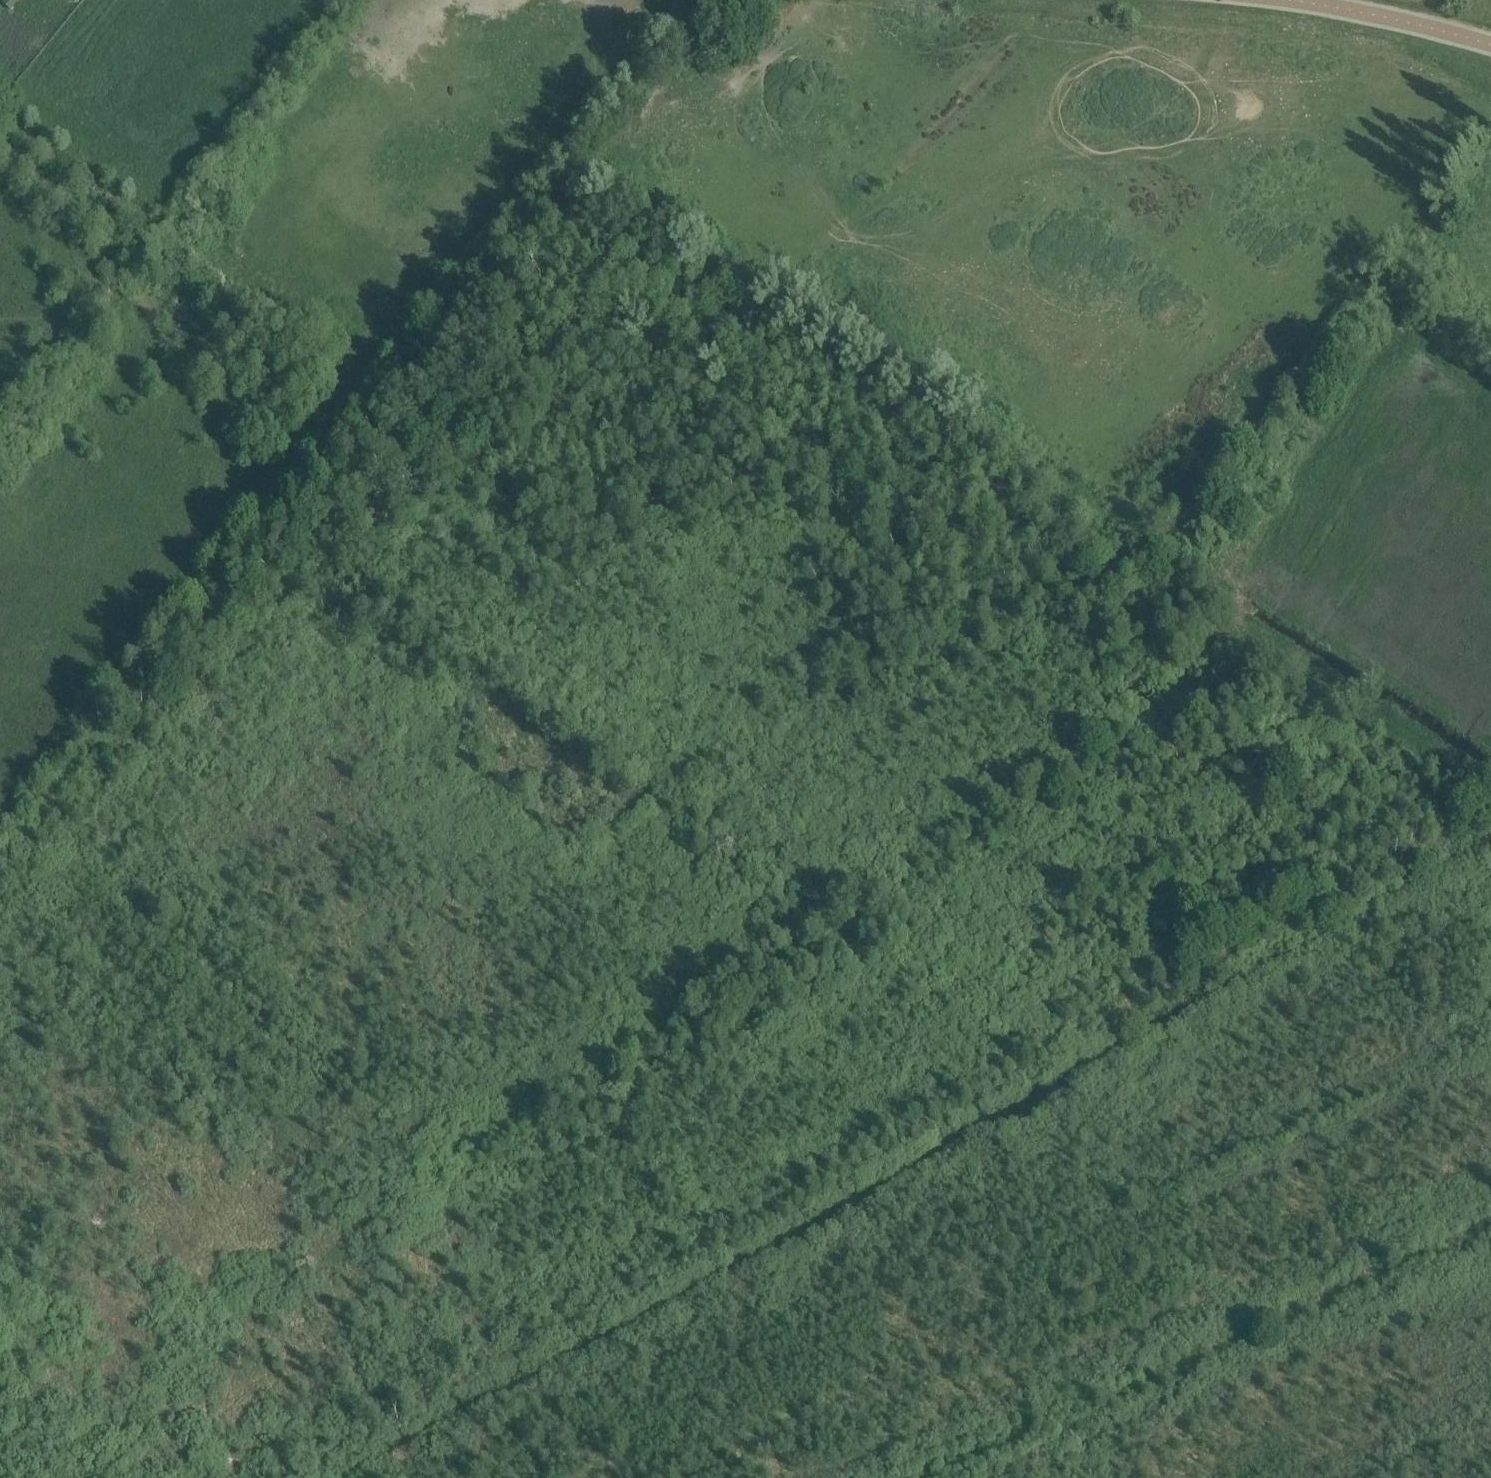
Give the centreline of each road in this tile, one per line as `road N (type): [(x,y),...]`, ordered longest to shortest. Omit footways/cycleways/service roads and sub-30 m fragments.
road 1 (unclassified): [(1298,0),(1490,43)]

